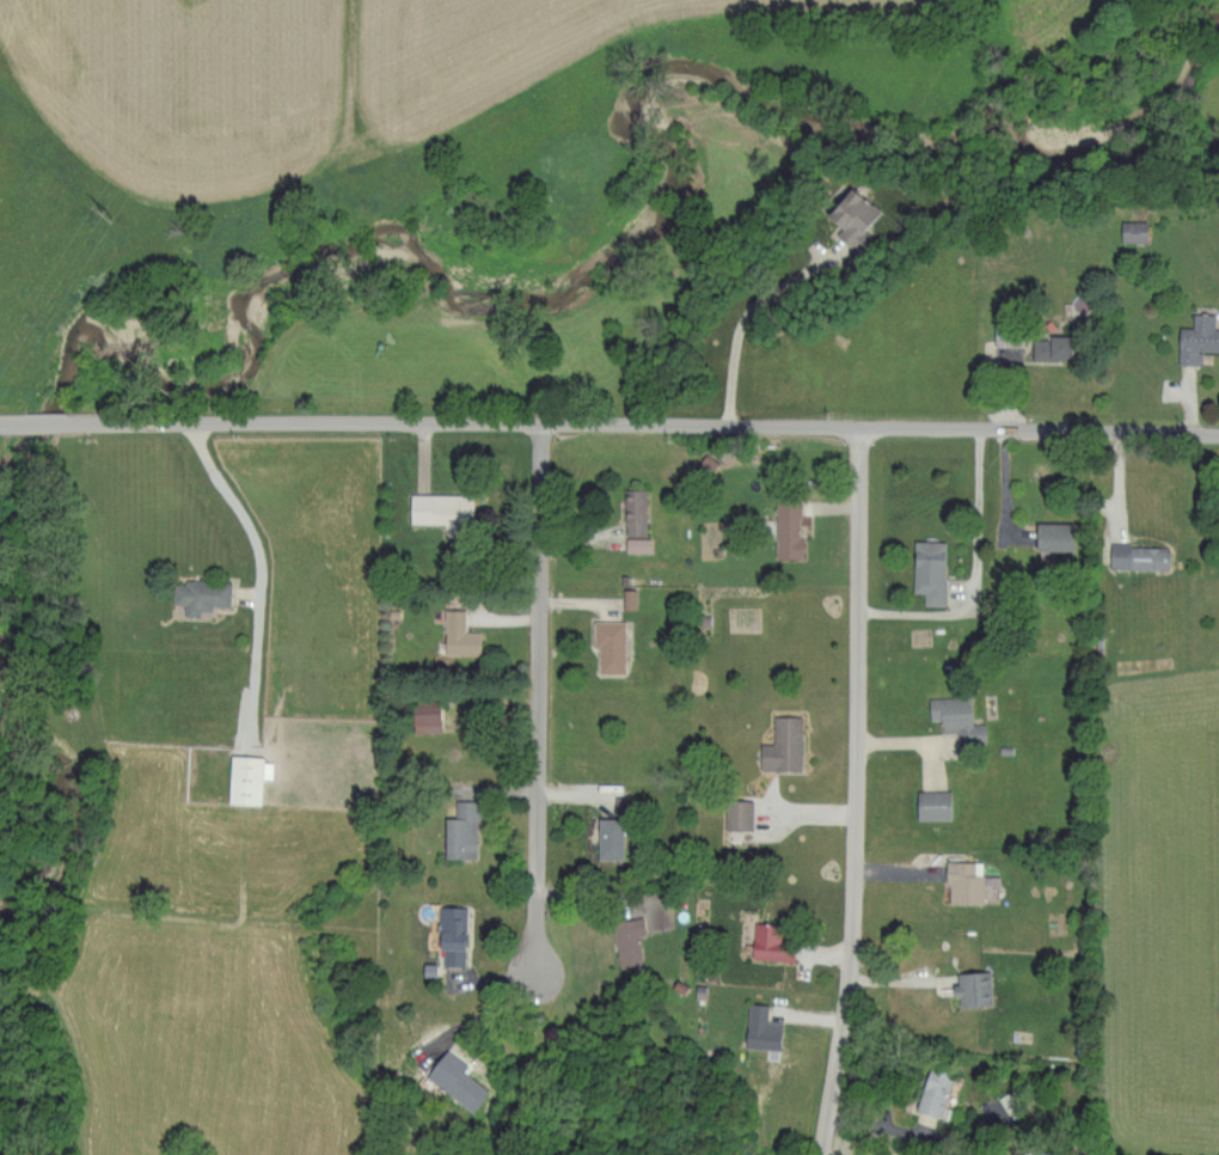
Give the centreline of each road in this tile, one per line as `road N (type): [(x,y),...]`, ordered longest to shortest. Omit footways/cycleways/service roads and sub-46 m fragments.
road 1 (residential): [(76,416),(1218,436)]
road 2 (residential): [(859,427),(853,928),(820,1154)]
road 3 (residential): [(539,422),(535,974)]

